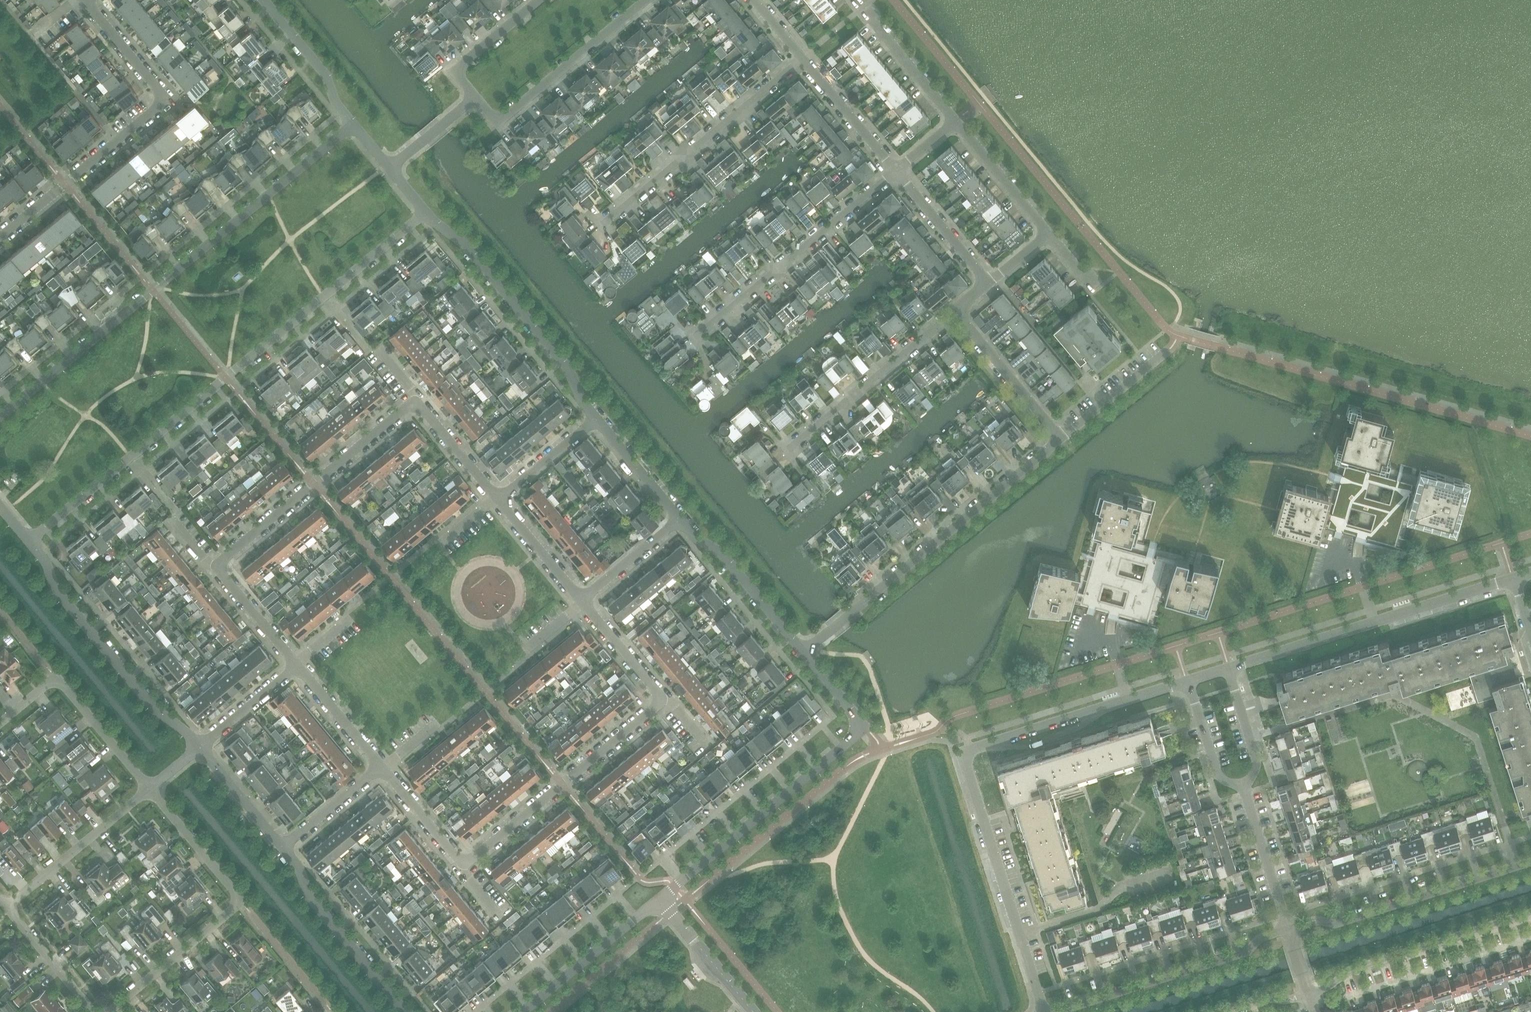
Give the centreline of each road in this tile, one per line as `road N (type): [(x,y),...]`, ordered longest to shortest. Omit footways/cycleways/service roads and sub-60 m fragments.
road 1 (residential): [(29,539),(424,213)]
road 2 (residential): [(1041,1011),(966,753),(1185,685)]
road 3 (residential): [(0,417),(352,122)]
road 4 (tertiary): [(659,899),(858,732),(861,722),(803,651)]
road 5 (residential): [(803,651),(1060,440)]
road 6 (residential): [(0,232),(161,98),(87,0)]
road 7 (residential): [(1229,669),(1513,581)]
road 8 (tertiary): [(596,420),(565,364),(465,243),(424,213)]
road 9 (tertiary): [(199,748),(157,712),(54,587),(29,539)]
road 10 (residential): [(461,865),(663,692)]
road 11 (residential): [(213,565),(414,401)]
road 12 (residential): [(602,218),(800,54)]
road 13 (residential): [(698,330),(895,169)]
road 14 (residential): [(1288,928),(1244,954),(1051,1011)]
road 15 (residential): [(1530,862),(1338,923),(1288,928)]
road 16 (residential): [(1310,994),(1350,971),(1530,913)]
road 17 (residential): [(475,97),(504,118),(643,0)]
road 18 (residential): [(0,723),(56,679),(150,790)]
road 19 (residential): [(793,443),(955,307)]
road 20 (tertiary): [(404,1011),(307,892),(283,847)]
road 21 (residential): [(6,906),(150,790)]
road 22 (tertiary): [(803,651),(679,517)]
road 23 (residential): [(239,891),(106,1011)]
road 24 (tertiary): [(524,1011),(659,899)]
road 25 (residential): [(1060,440),(955,307)]
road 26 (residential): [(1288,928),(1237,777)]
road 27 (residential): [(1060,440),(1170,349),(1176,335)]
road 28 (residential): [(334,1011),(239,891)]
road 29 (tertiary): [(352,122),(326,75),(266,0)]
road 30 (residential): [(895,169),(800,54)]
road 31 (tertiary): [(753,1011),(659,899)]
road 32 (residential): [(987,281),(895,169)]
road 33 (residential): [(1048,233),(955,123)]
road 34 (residential): [(95,1011),(6,906)]
road 35 (residential): [(475,97),(461,66),(537,0)]
road 36 (residential): [(955,123),(872,17)]
road 37 (residential): [(150,790),(239,891)]
road 38 (residential): [(582,601),(498,499)]
road 39 (residential): [(297,666),(213,565)]
road 40 (residential): [(381,767),(297,666)]
road 41 (tertiary): [(283,847),(199,748)]
road 42 (residential): [(498,499),(414,401)]
road 43 (residential): [(582,601),(679,517)]
road 44 (residential): [(199,748),(297,666)]
road 45 (tertiary): [(679,517),(596,420)]
road 46 (residential): [(283,847),(381,767)]
road 47 (residential): [(461,865),(381,767)]
road 48 (residential): [(498,499),(596,420)]
road 49 (residential): [(663,692),(582,601)]

